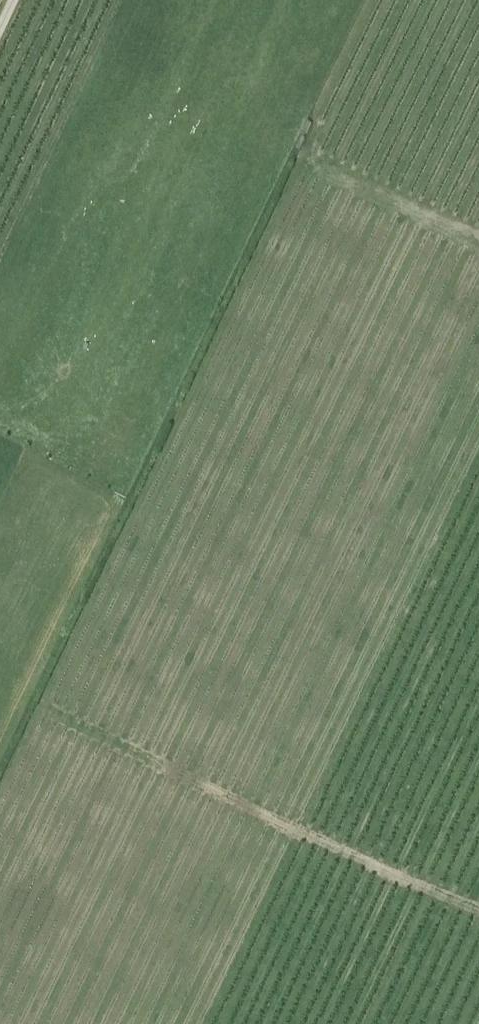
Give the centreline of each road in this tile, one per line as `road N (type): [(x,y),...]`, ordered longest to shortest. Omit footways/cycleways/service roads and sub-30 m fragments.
road 1 (track): [(478,910),(34,705)]
road 2 (track): [(372,0),(298,157),(478,242)]

